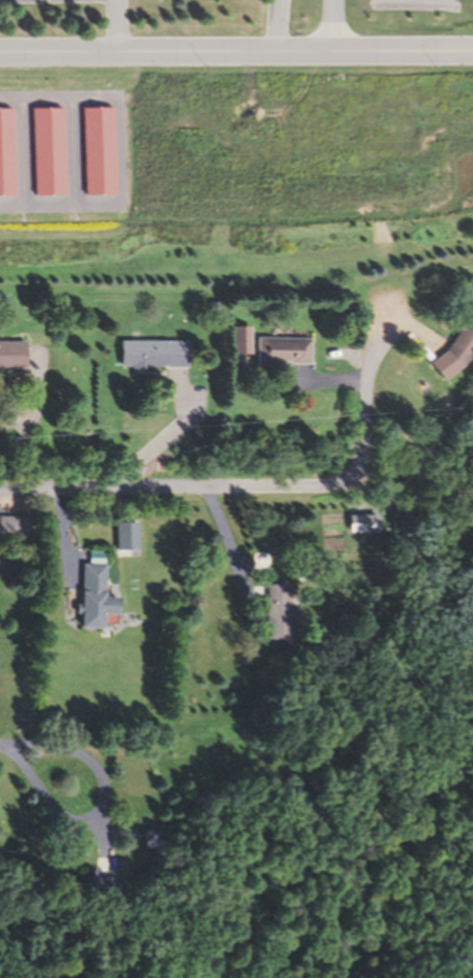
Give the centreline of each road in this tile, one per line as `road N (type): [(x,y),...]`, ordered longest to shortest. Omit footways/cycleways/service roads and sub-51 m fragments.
road 1 (residential): [(472,49),(0,52)]
road 2 (residential): [(0,484),(346,482)]
road 3 (residential): [(346,482),(357,468),(366,379),(382,330)]

